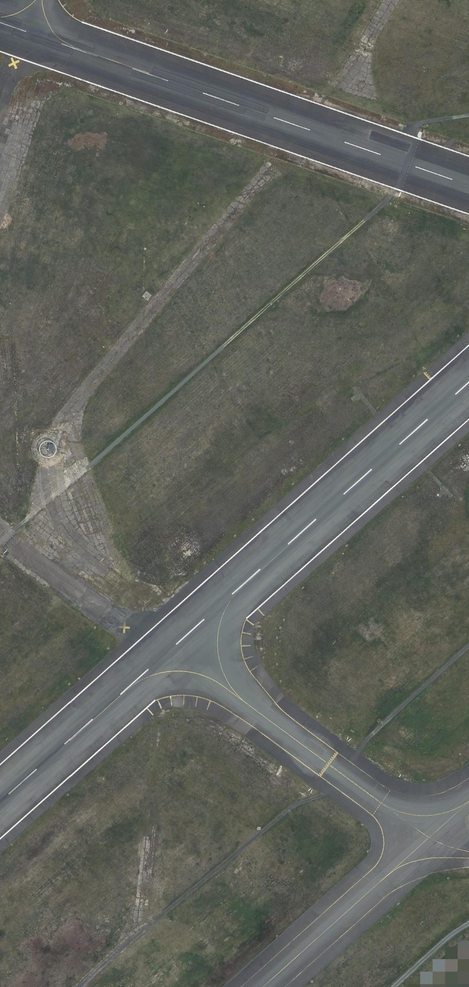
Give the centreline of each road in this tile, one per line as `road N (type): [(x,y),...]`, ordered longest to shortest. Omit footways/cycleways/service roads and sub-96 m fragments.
road 1 (track): [(173,648),(55,495),(51,469)]

